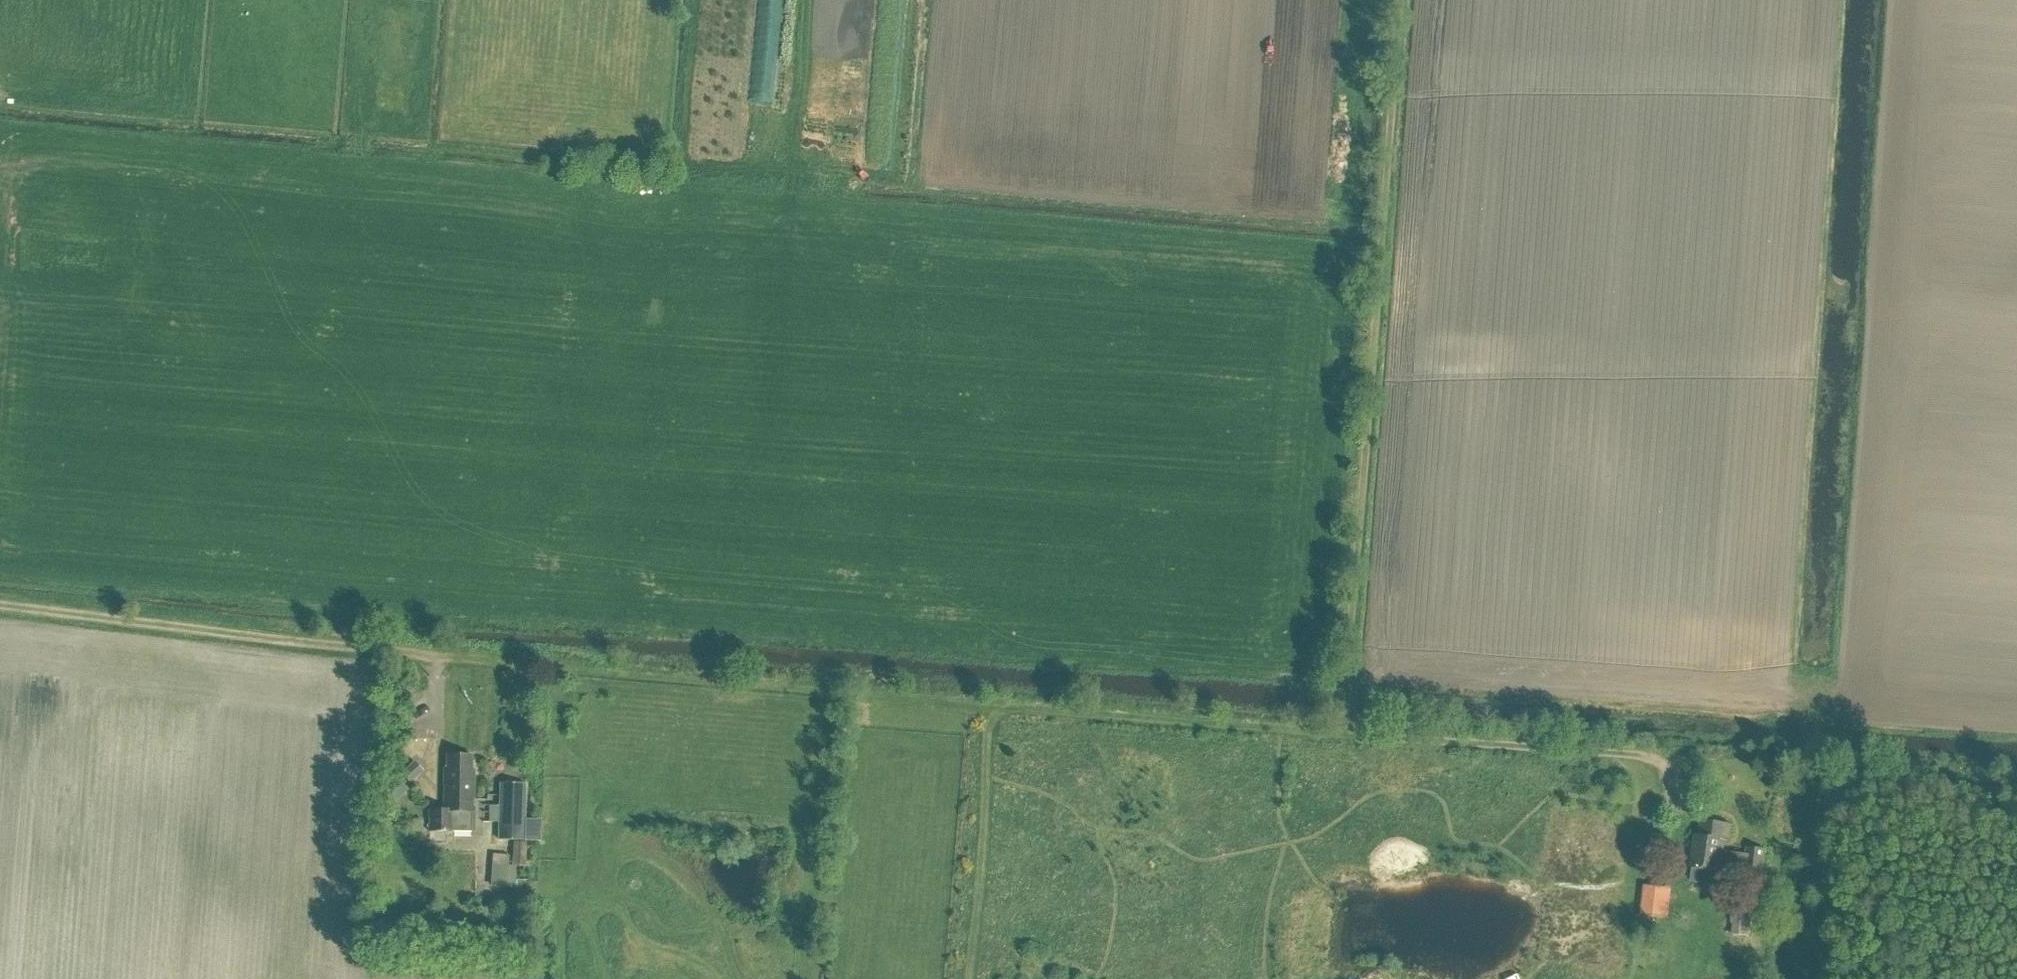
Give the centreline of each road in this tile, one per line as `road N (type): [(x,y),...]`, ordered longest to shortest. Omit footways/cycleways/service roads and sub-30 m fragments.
road 1 (track): [(0,604),(437,657),(1652,757),(1673,776),(1686,813)]
road 2 (track): [(2016,778),(1865,764),(1841,778),(1822,978)]

